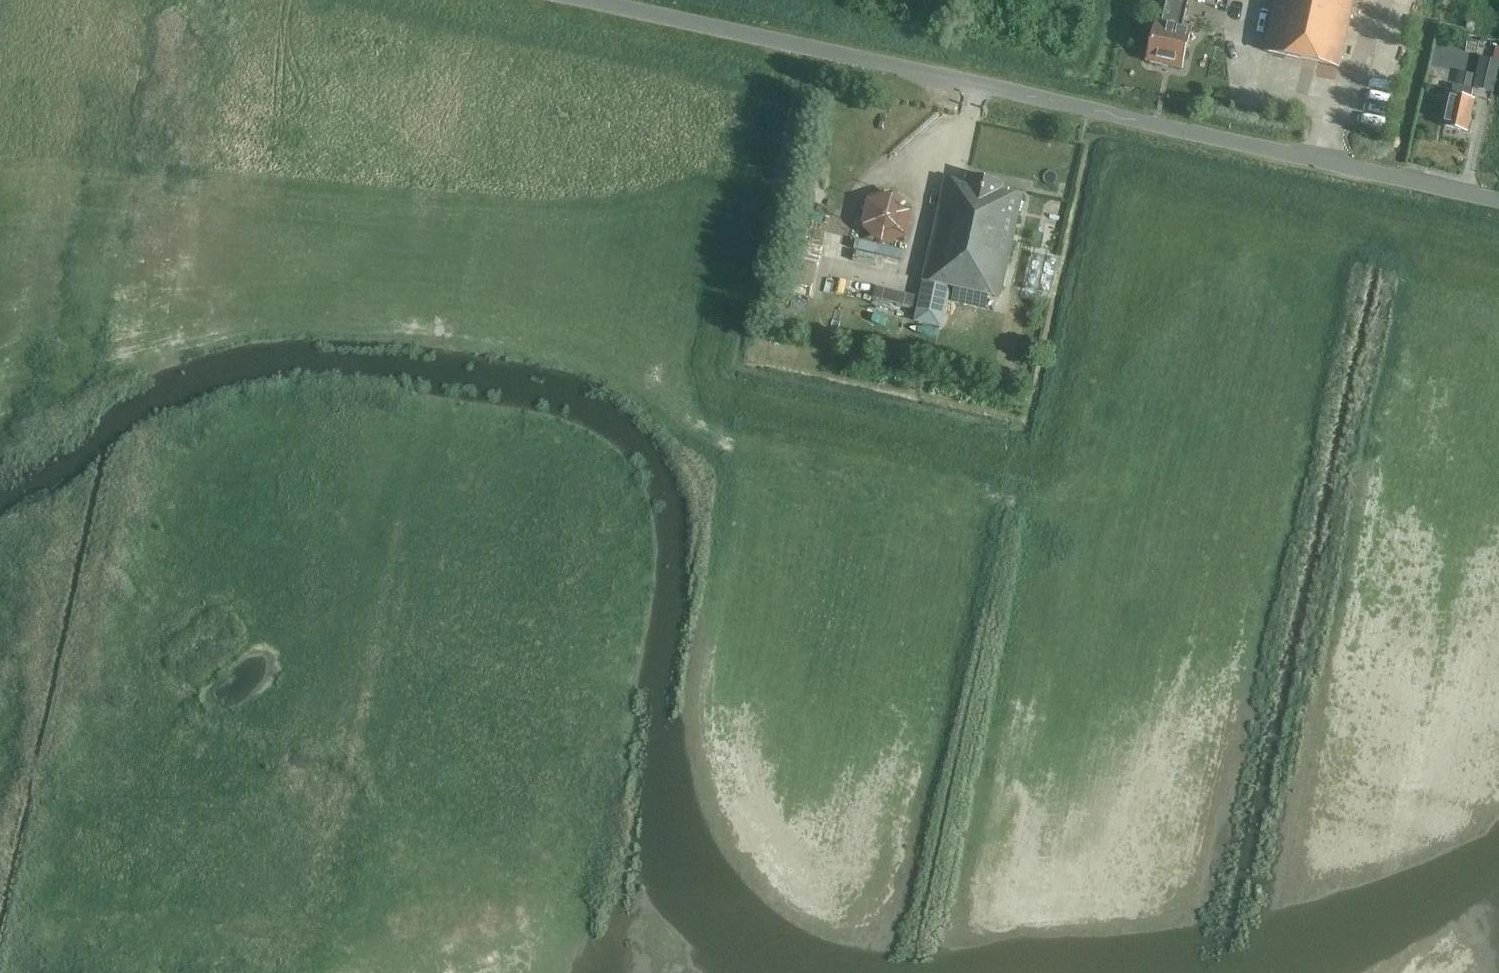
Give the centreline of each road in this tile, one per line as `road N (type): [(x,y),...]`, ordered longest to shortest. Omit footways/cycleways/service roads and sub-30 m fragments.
road 1 (unclassified): [(1498,200),(578,0)]

